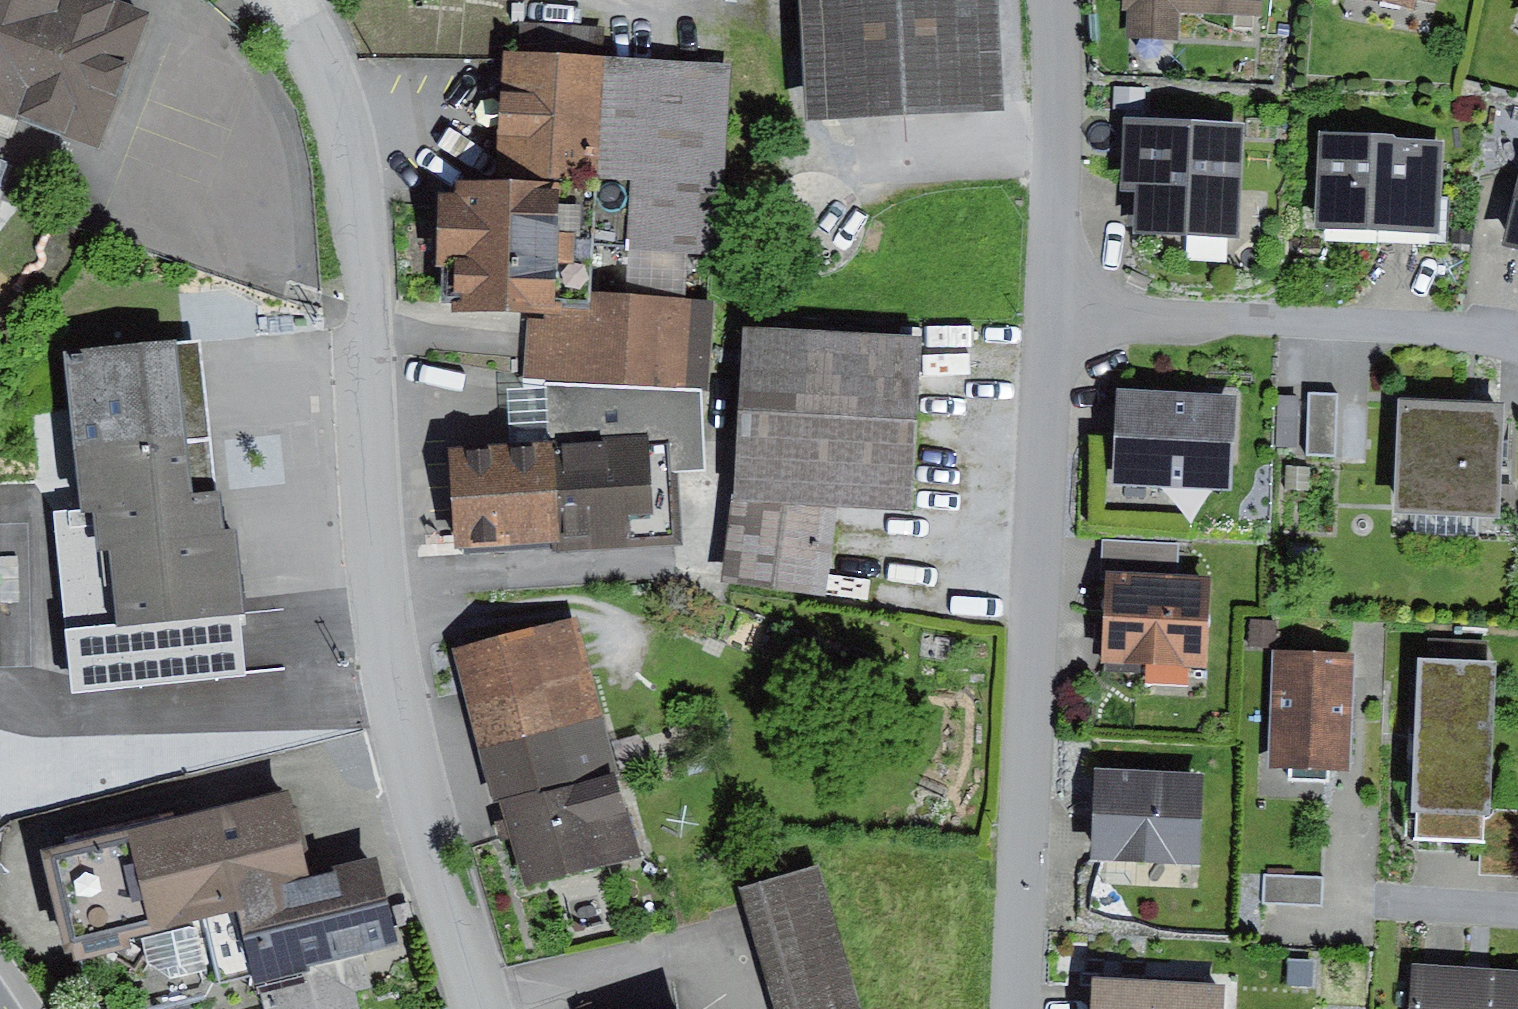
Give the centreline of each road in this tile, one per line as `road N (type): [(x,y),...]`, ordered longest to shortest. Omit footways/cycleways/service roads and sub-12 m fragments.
road 1 (residential): [(478,1008),(383,620),(351,185),(323,85),(273,0)]
road 2 (residential): [(1013,1008),(1064,318)]
road 3 (residential): [(1064,318),(1471,325),(1517,334)]
road 4 (residential): [(1064,318),(1058,0)]
road 5 (residential): [(1517,911),(1359,900)]

